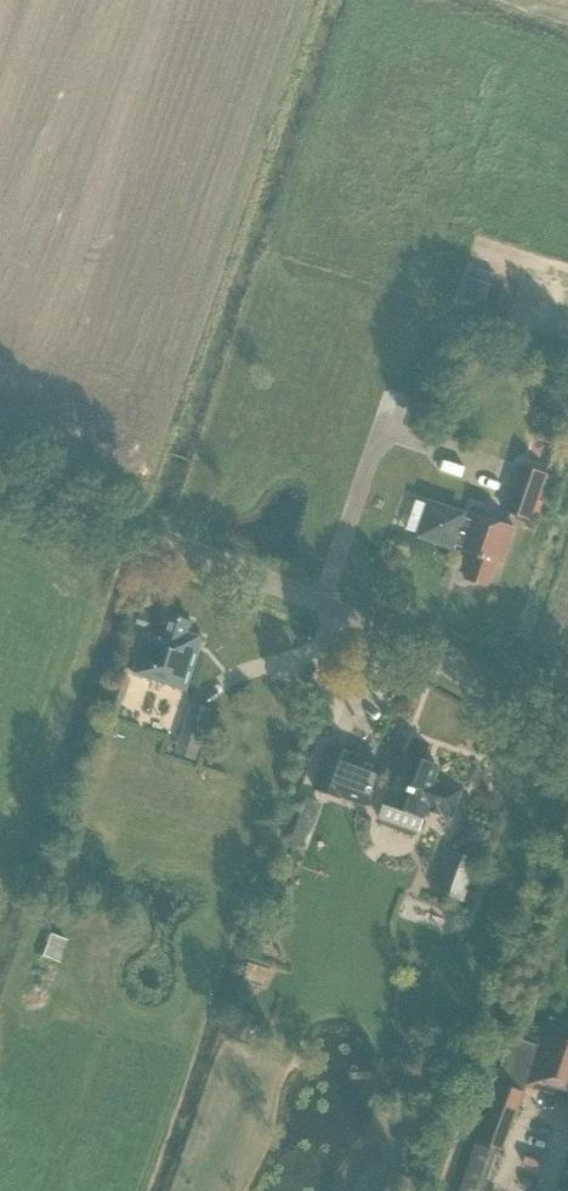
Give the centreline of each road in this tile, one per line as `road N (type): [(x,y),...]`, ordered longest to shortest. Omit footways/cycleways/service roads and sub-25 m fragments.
road 1 (unclassified): [(567,749),(292,589),(0,479)]

